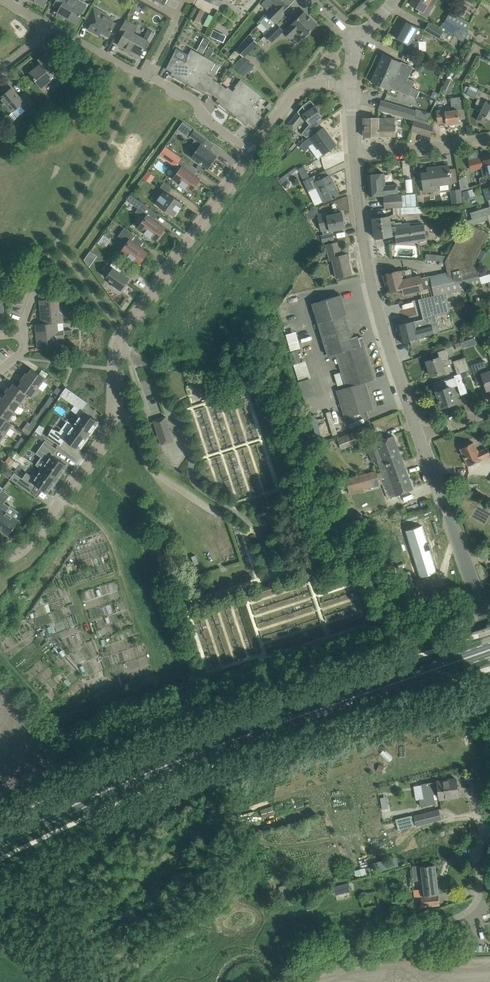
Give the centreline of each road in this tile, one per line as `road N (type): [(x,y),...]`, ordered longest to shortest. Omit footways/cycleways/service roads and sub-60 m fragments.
road 1 (primary): [(0,843),(258,730),(489,650)]
road 2 (unclassified): [(0,564),(30,545),(114,429),(120,338),(252,152)]
road 3 (tertiary): [(421,436),(365,254),(355,154)]
road 4 (unclassified): [(286,981),(326,957),(397,944),(467,913),(478,900),(480,842),(489,830)]
road 5 (tertiary): [(489,631),(421,436)]
road 6 (residential): [(355,154),(489,138)]
road 7 (unclassified): [(252,152),(292,95),(317,83),(351,83)]
road 8 (residential): [(252,152),(198,102),(152,78)]

